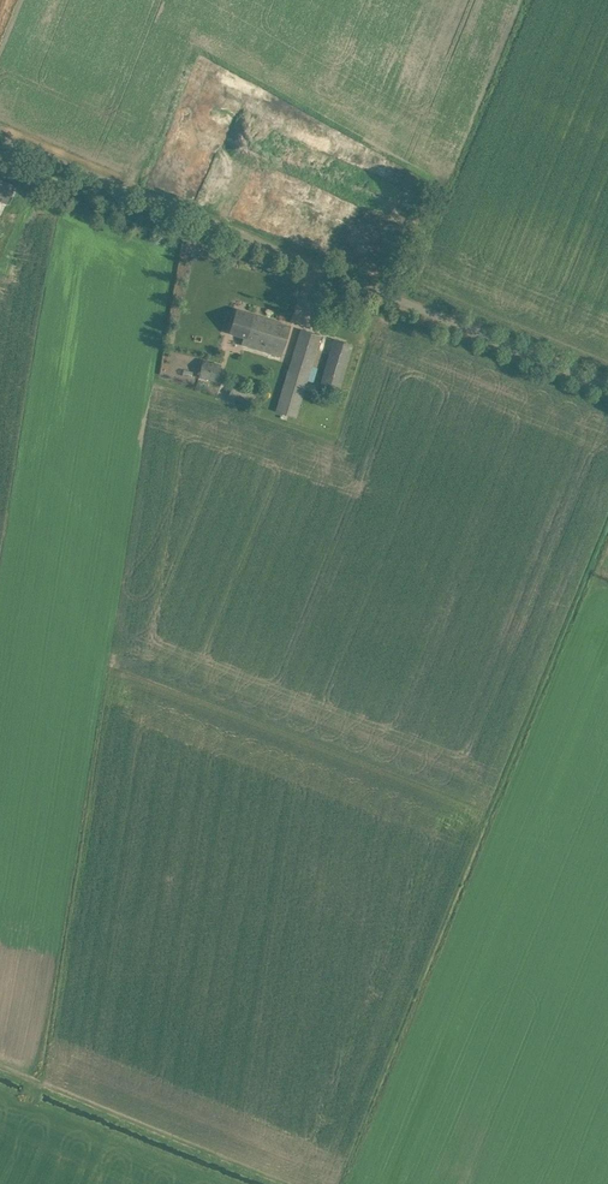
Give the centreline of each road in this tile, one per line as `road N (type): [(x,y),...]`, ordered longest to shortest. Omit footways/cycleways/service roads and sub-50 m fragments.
road 1 (unclassified): [(607,375),(0,143)]

